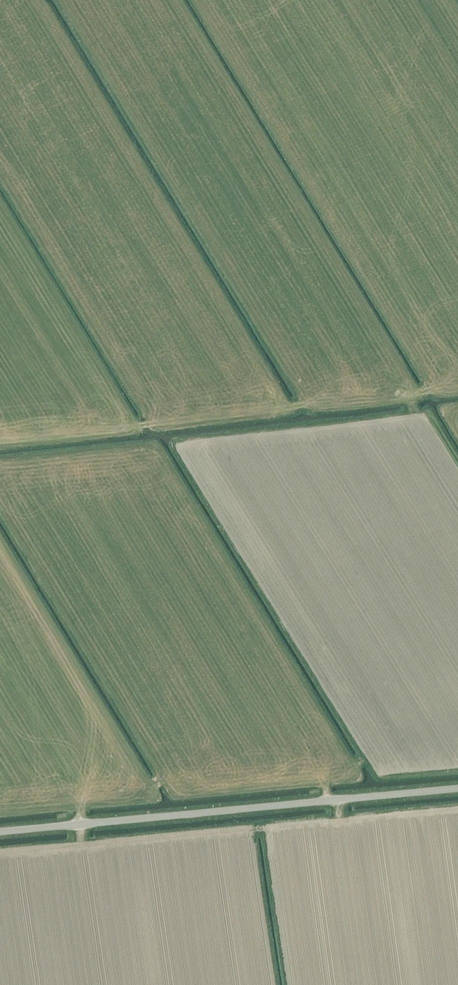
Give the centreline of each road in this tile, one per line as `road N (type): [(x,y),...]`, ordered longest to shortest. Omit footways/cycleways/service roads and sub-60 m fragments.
road 1 (unclassified): [(0,833),(457,789)]

